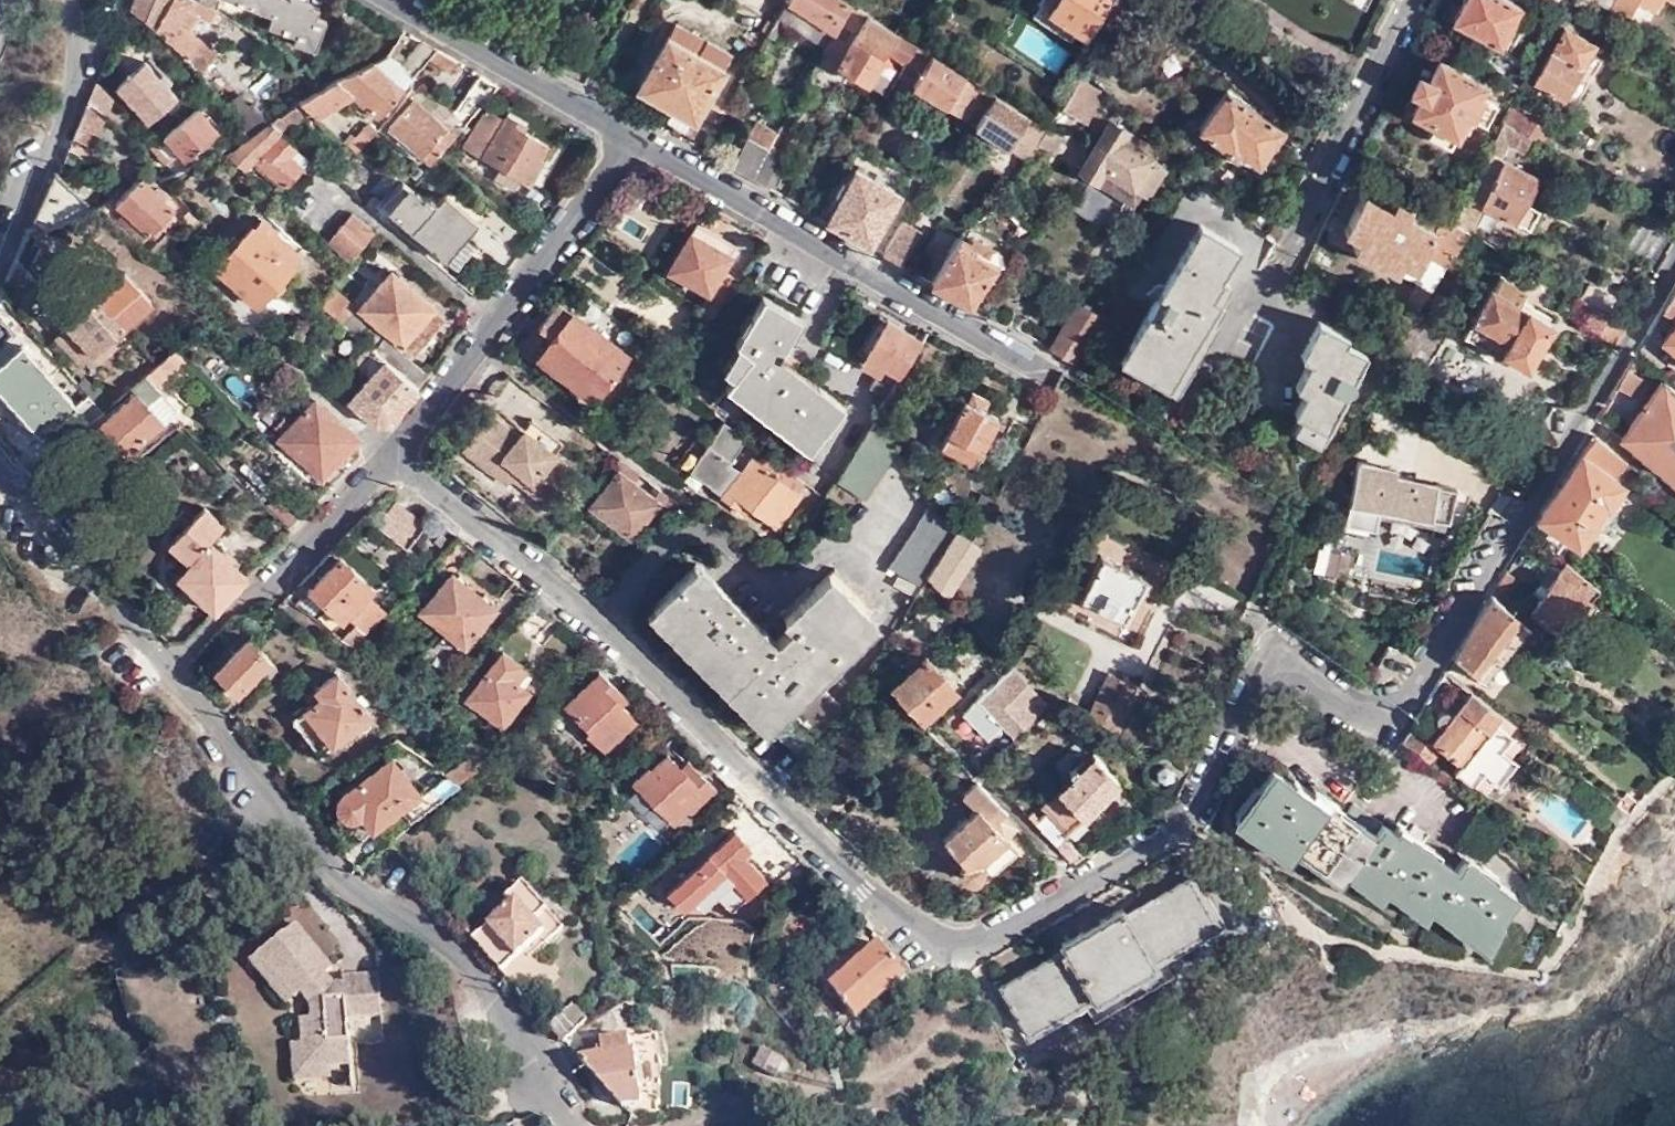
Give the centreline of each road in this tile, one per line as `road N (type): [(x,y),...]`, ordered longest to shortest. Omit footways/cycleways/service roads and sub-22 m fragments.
road 1 (residential): [(1674,260),(1381,732),(1283,654),(1181,820),(1077,891),(942,952),(591,608),(386,453)]
road 2 (residential): [(577,1125),(477,986),(399,911),(340,882),(155,687)]
road 3 (residential): [(631,136),(1049,369)]
road 4 (residential): [(631,136),(386,453)]
road 5 (residential): [(386,453),(155,687)]
road 6 (residential): [(72,0),(72,98),(0,267)]
road 7 (residential): [(397,0),(631,136)]
road 8 (residential): [(1299,237),(1420,0)]
road 9 (residential): [(0,501),(155,687)]

